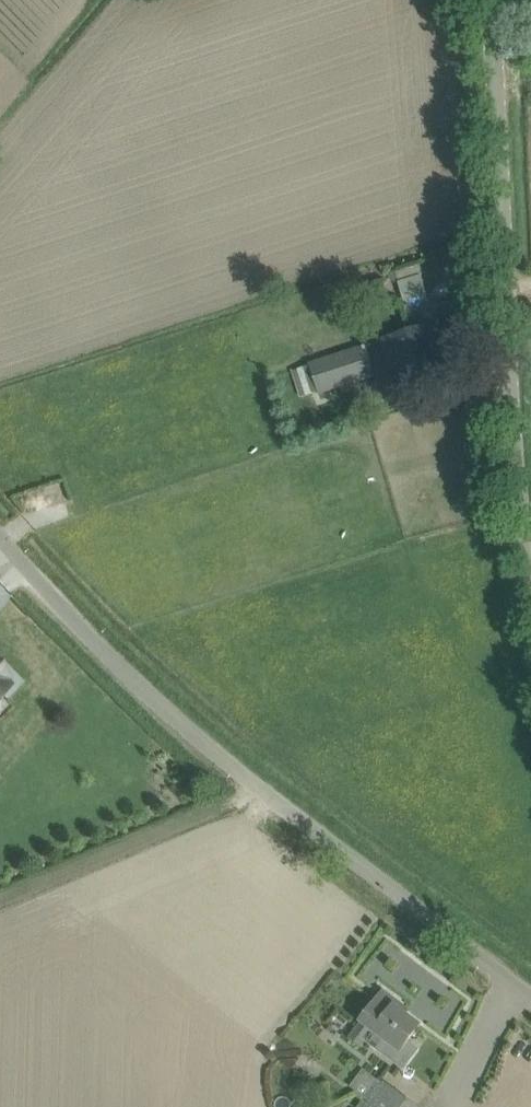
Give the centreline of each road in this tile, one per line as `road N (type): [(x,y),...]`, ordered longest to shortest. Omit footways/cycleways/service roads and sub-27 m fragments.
road 1 (residential): [(530,996),(215,754),(0,538)]
road 2 (unclassified): [(530,555),(510,410),(491,0)]

